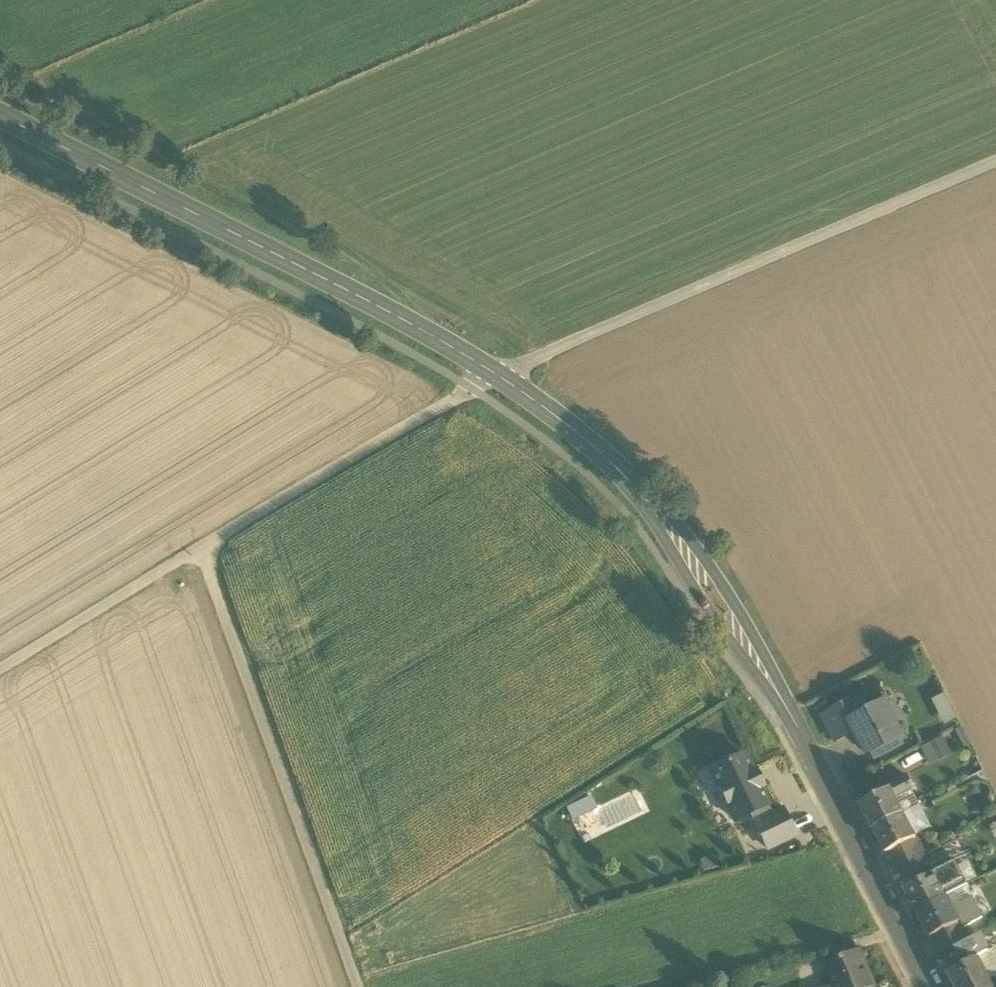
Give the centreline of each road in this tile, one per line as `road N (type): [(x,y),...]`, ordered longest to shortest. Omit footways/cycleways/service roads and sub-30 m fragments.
road 1 (tertiary): [(929,986),(795,727),(718,603),(650,502),(597,450),(493,372),(0,113)]
road 2 (track): [(995,162),(493,372),(0,667)]
road 3 (track): [(199,546),(356,986)]

